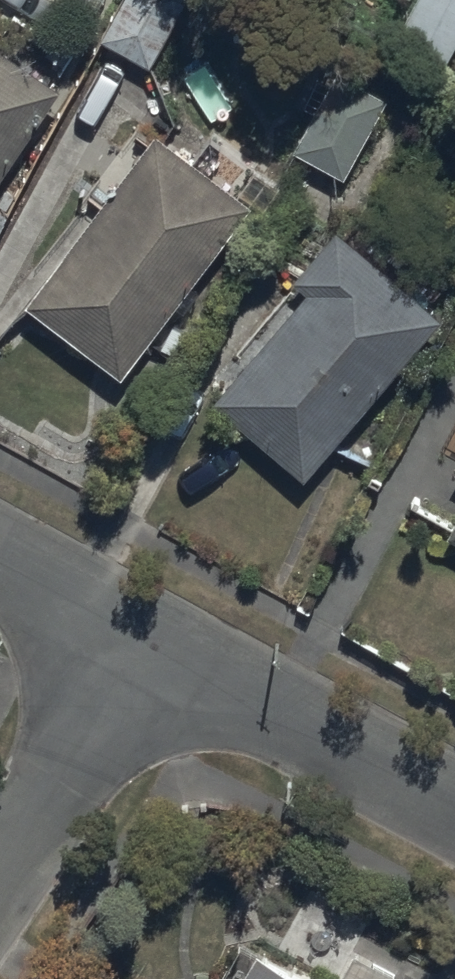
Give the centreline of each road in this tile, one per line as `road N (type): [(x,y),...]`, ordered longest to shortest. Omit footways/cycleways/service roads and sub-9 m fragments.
road 1 (residential): [(454,811),(151,644)]
road 2 (residential): [(151,644),(0,870)]
road 3 (residential): [(151,644),(0,558)]

